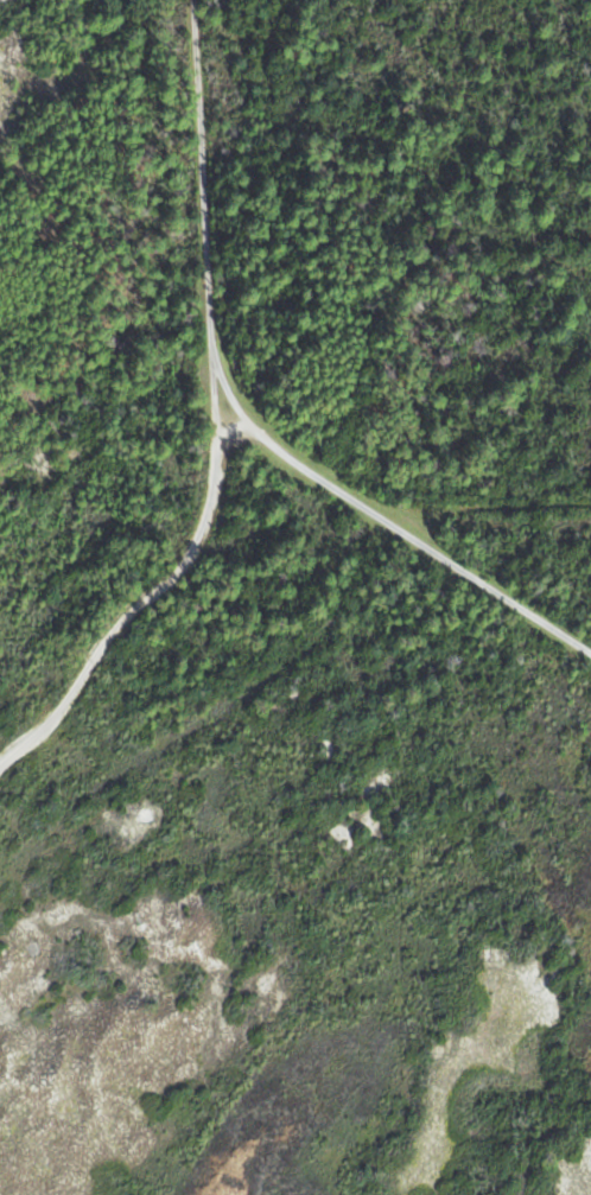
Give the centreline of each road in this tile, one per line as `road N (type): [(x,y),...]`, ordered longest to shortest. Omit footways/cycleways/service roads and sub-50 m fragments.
road 1 (track): [(0,762),(55,717),(117,622),(180,570)]
road 2 (track): [(590,503),(360,507)]
road 3 (track): [(180,570),(208,510),(216,440)]

